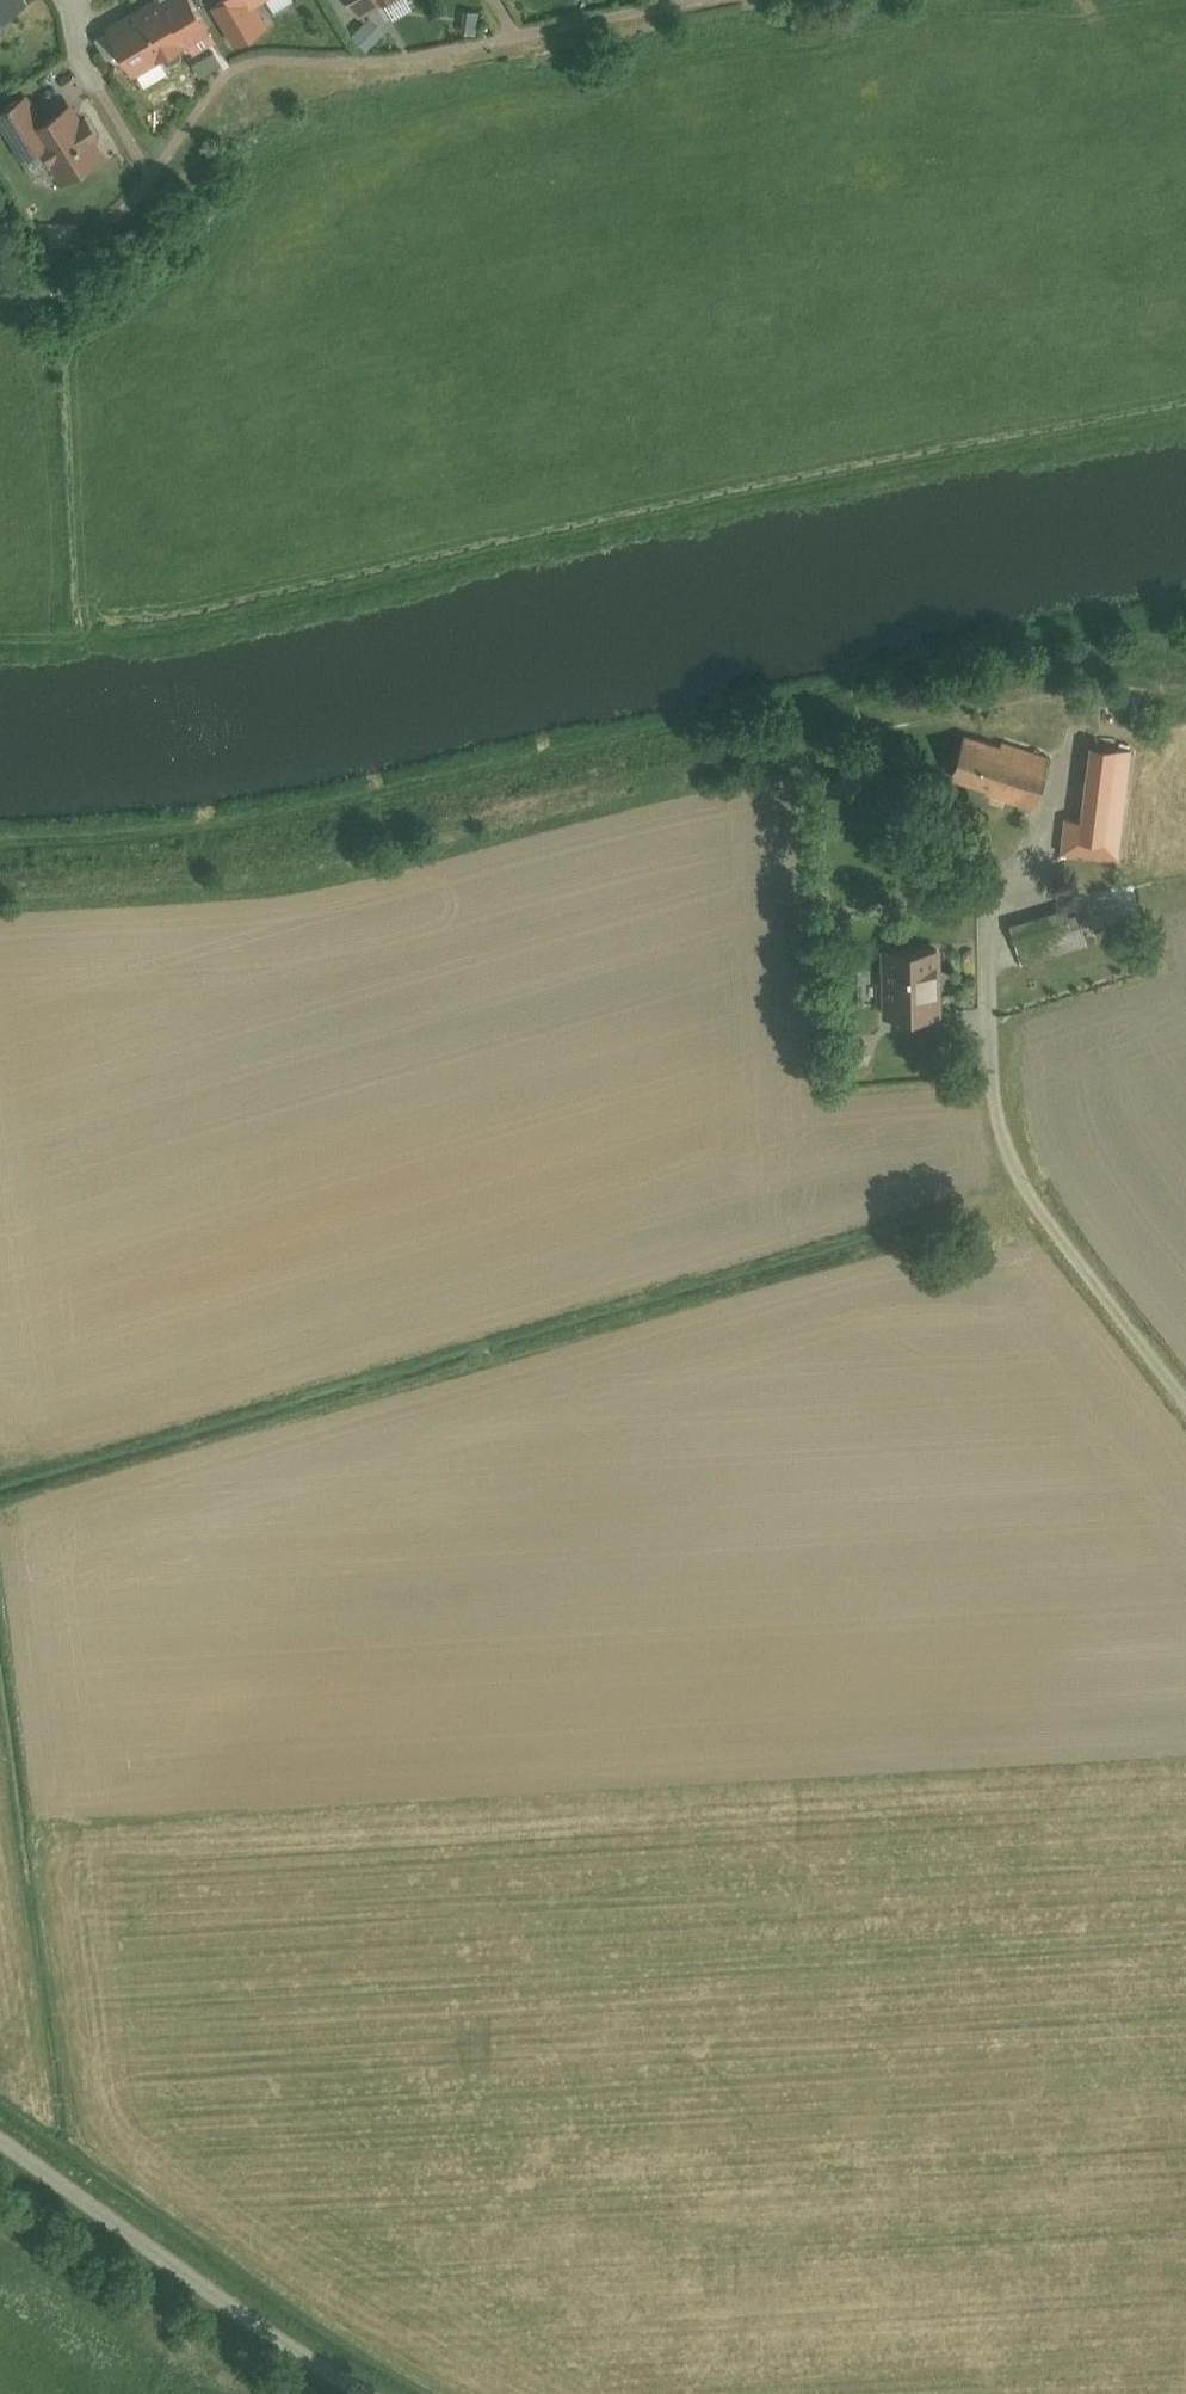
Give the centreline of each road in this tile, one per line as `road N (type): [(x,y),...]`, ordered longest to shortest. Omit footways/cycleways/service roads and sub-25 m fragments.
road 1 (track): [(988,846),(983,1026),(1037,1195),(1185,1395)]
road 2 (unclassified): [(373,2393),(225,2301),(0,2134)]

